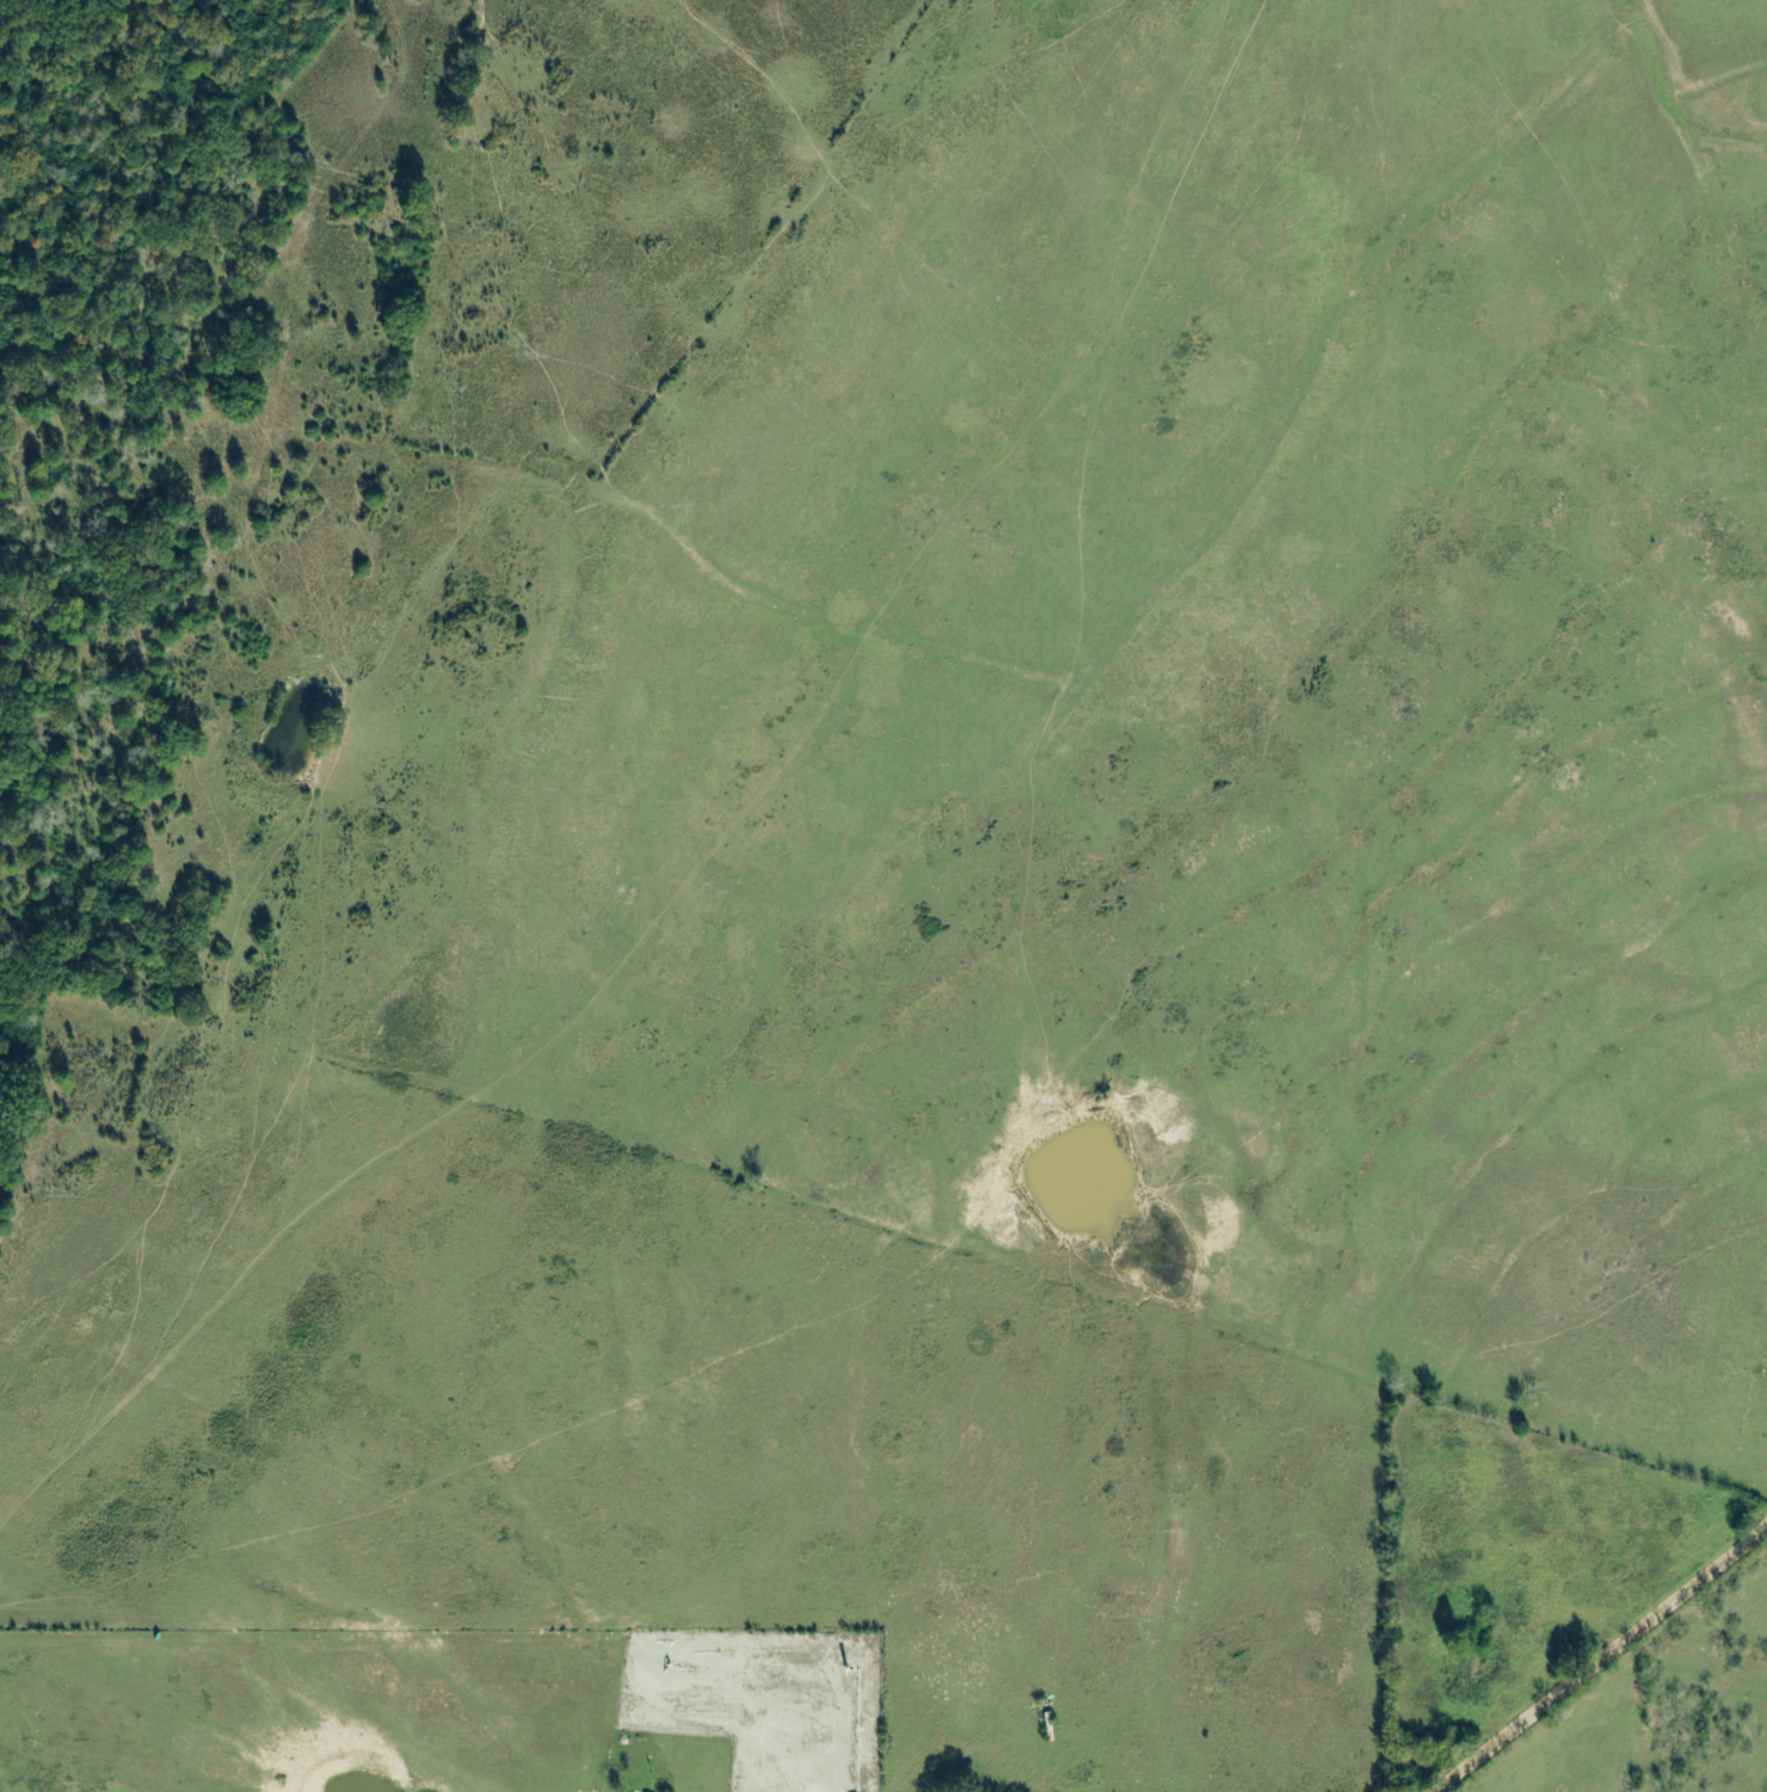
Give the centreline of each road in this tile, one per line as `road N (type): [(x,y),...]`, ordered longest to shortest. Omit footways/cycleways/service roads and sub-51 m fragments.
road 1 (residential): [(1446,1791),(1766,1533)]

